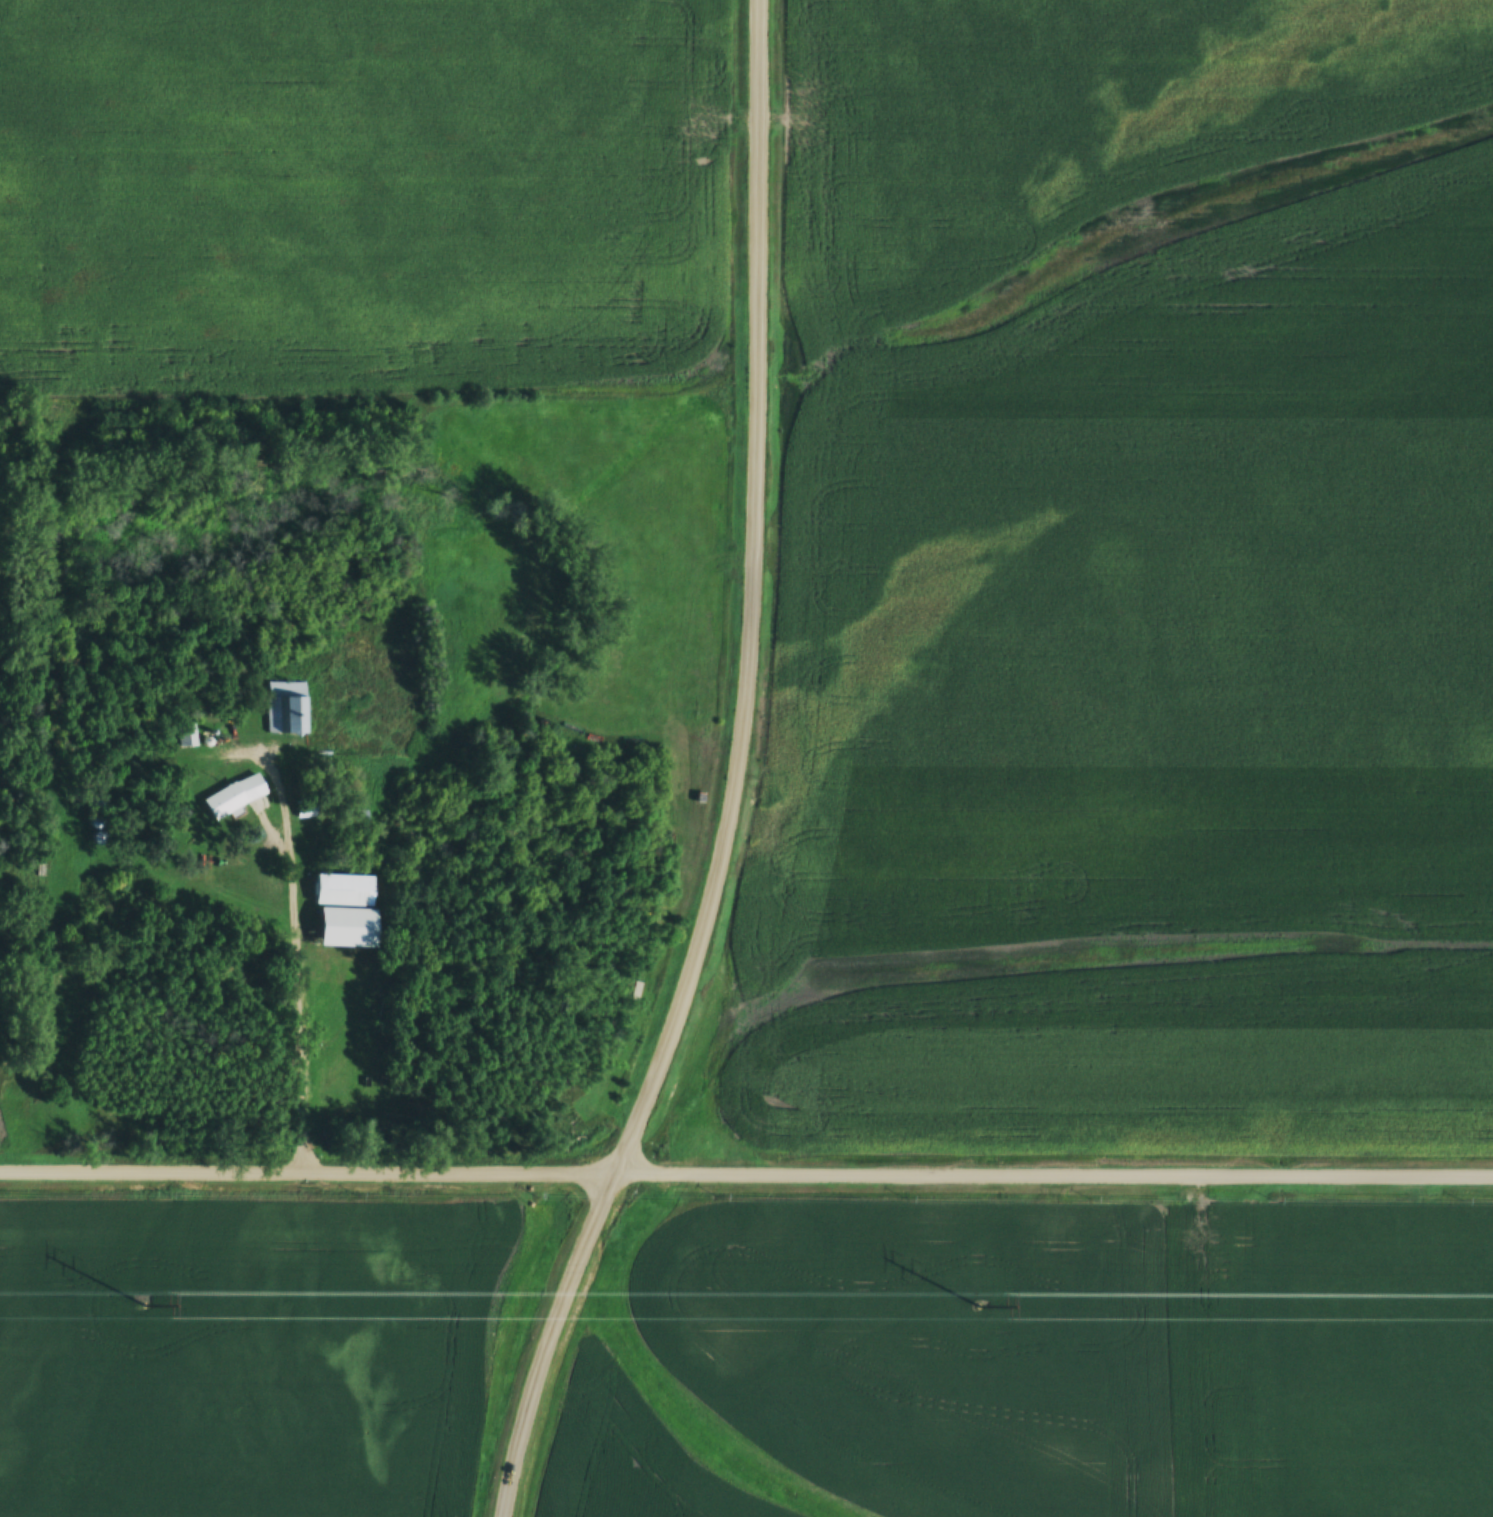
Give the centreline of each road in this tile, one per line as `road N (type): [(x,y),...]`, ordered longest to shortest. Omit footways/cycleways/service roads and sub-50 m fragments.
road 1 (residential): [(1492,1174),(0,1171)]
road 2 (residential): [(508,1516),(535,1396),(683,1019),(724,880),(754,679),(762,369)]
road 3 (residential): [(762,357),(764,0)]

